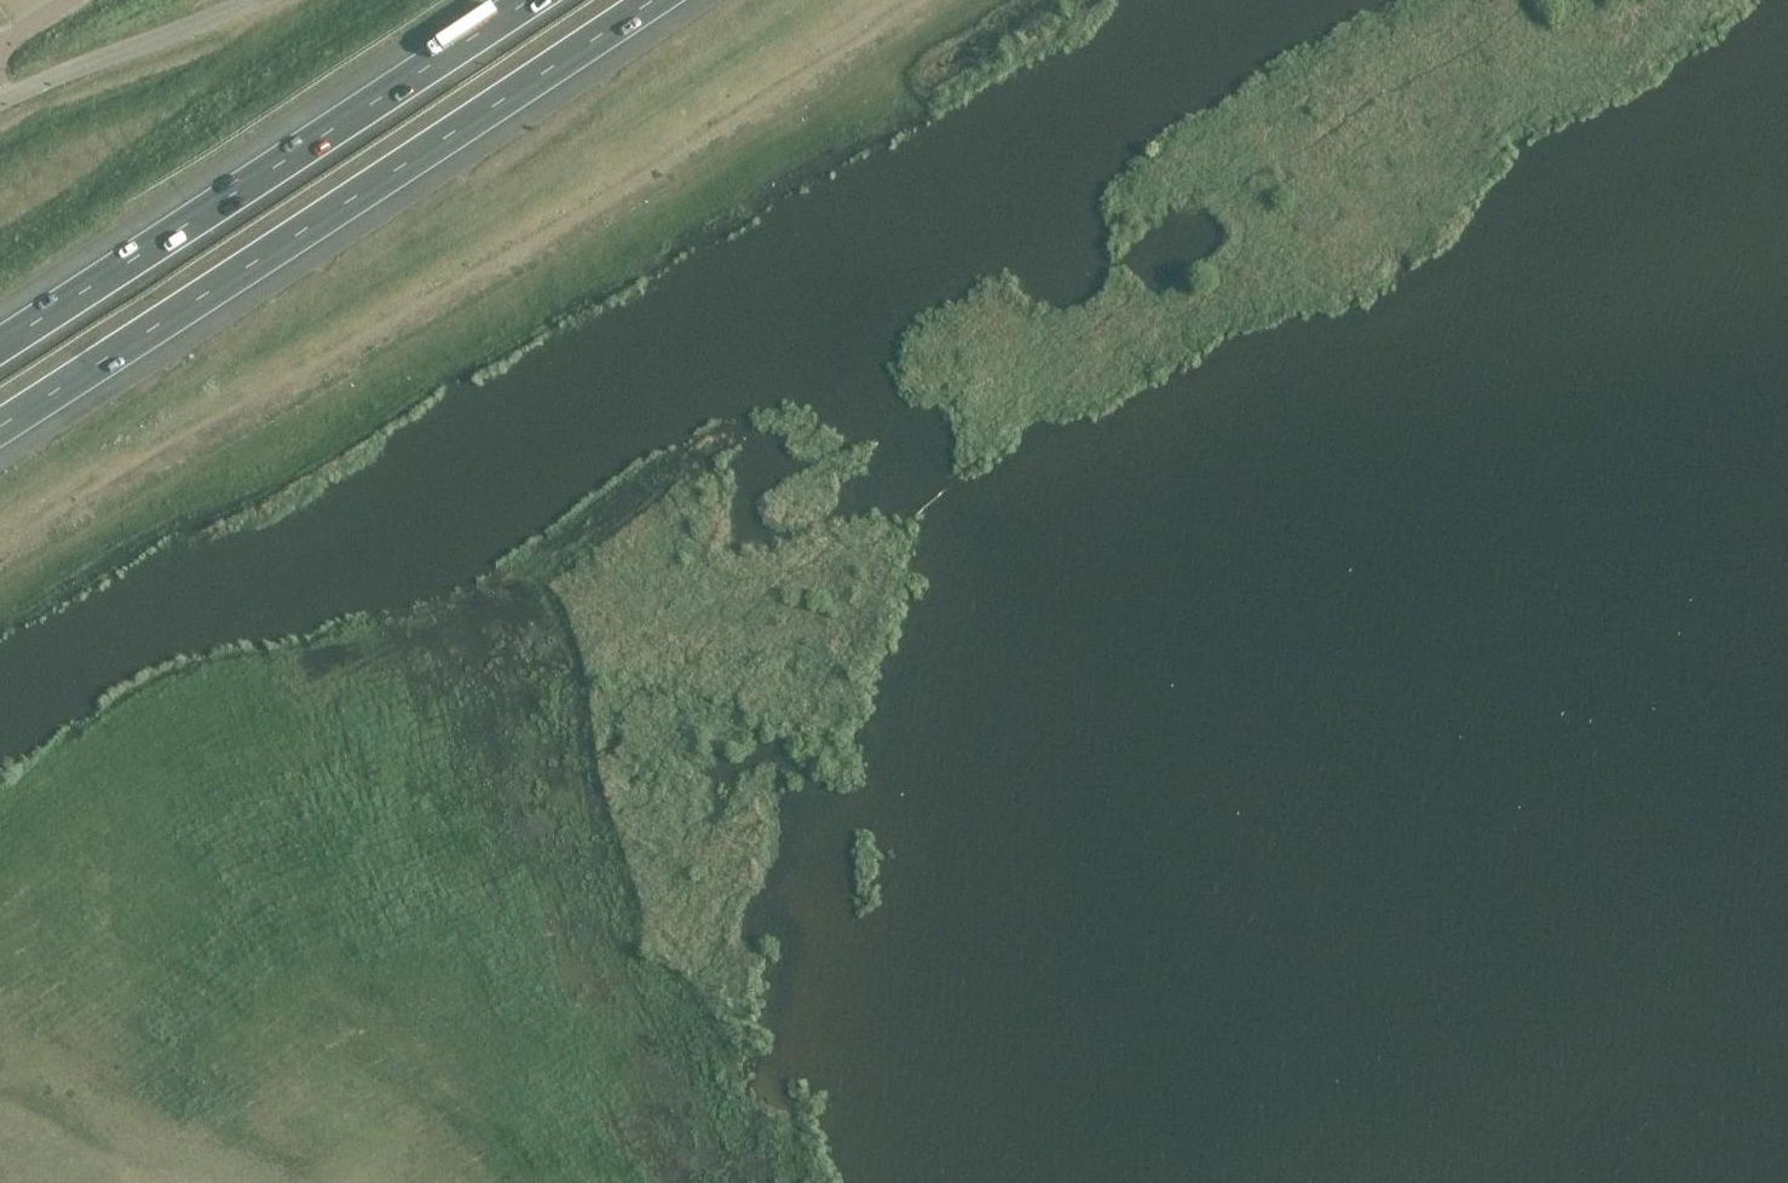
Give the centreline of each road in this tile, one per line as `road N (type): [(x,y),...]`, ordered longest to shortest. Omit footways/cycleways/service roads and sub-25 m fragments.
road 1 (motorway): [(0,432),(663,0)]
road 2 (motorway): [(522,0),(0,340)]
road 3 (unclassified): [(251,0),(0,101)]

